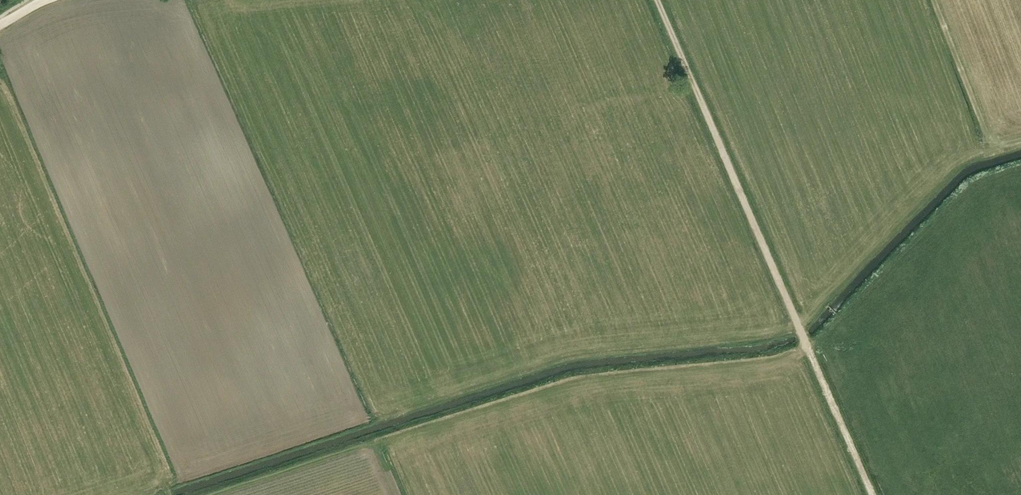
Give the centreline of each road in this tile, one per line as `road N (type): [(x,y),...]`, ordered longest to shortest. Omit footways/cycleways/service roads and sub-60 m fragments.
road 1 (track): [(873,494),(659,0)]

